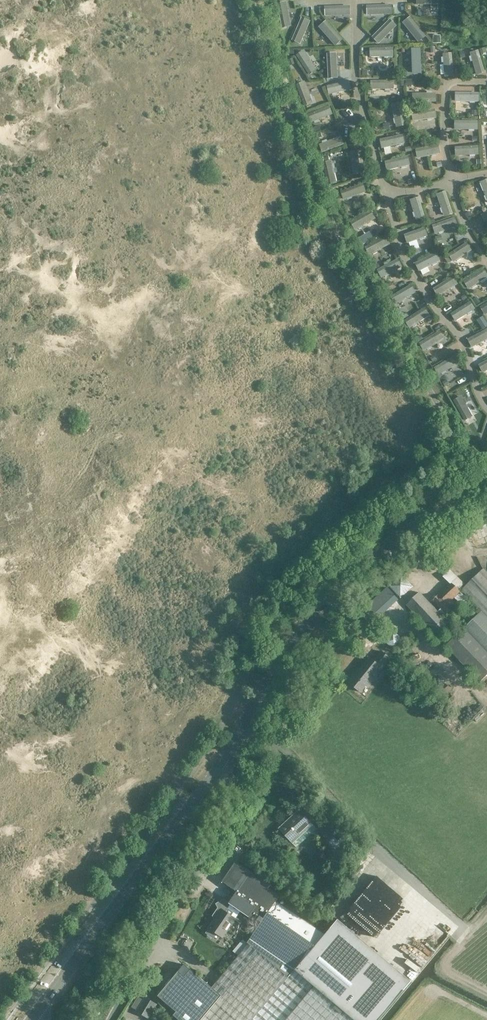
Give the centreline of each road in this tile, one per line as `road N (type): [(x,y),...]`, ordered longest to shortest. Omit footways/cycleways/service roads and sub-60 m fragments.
road 1 (secondary): [(34,1015),(219,766),(309,621),(366,564),(486,481)]
road 2 (track): [(486,996),(438,970),(467,931),(455,919)]

